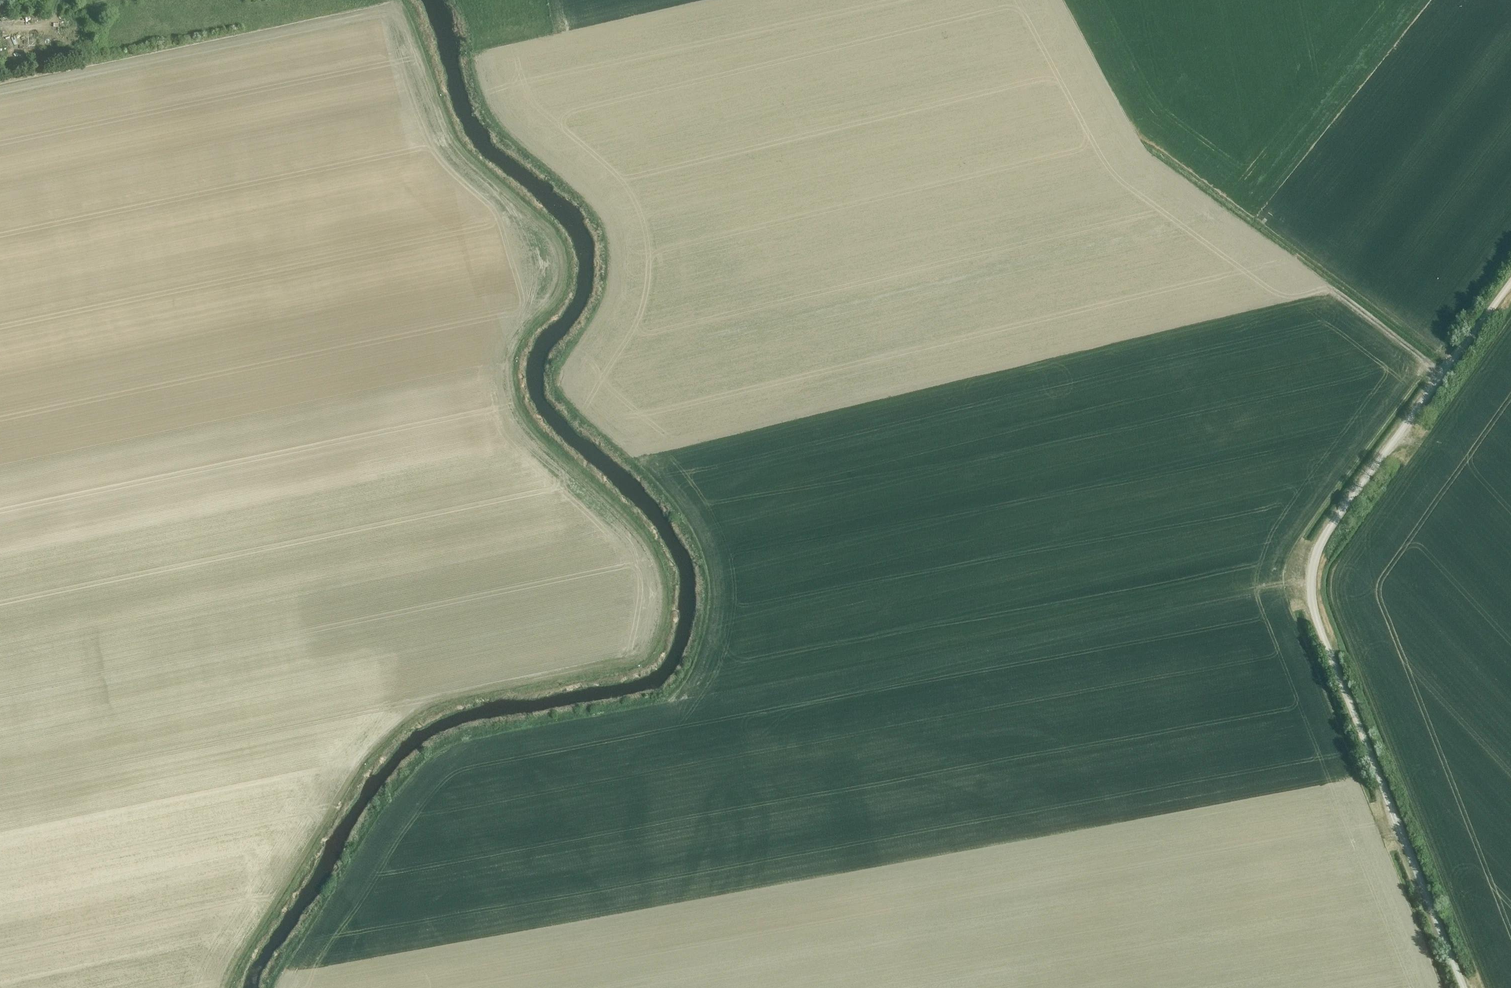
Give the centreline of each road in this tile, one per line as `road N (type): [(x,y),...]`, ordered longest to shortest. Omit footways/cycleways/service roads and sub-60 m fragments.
road 1 (unclassified): [(1464,987),(1319,627),(1311,581),(1333,522),(1510,282)]

